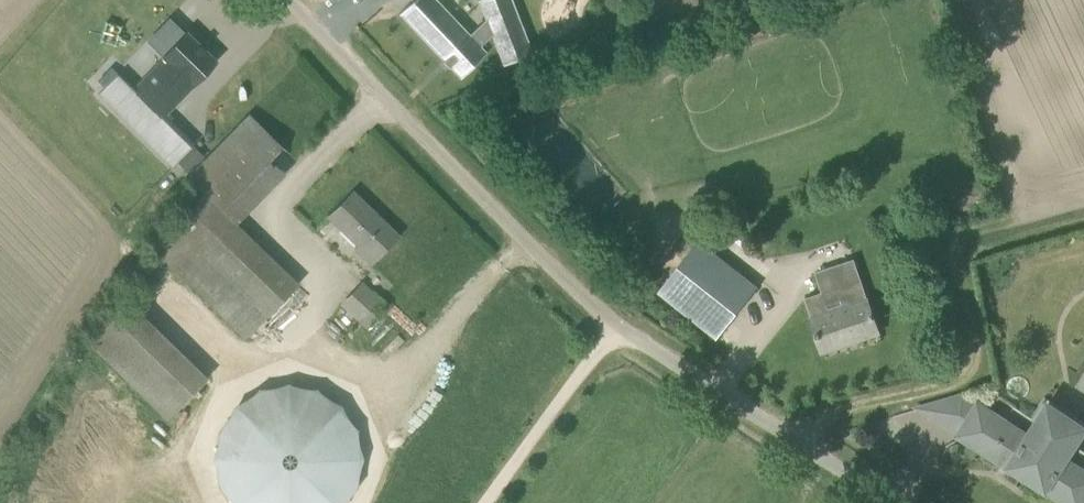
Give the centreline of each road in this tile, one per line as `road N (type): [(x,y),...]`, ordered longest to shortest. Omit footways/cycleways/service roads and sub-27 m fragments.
road 1 (unclassified): [(890,502),(619,327),(286,0)]
road 2 (track): [(805,447),(827,415),(955,384),(973,365),(955,250),(968,236),(1006,226)]
road 3 (track): [(156,285),(253,376)]

